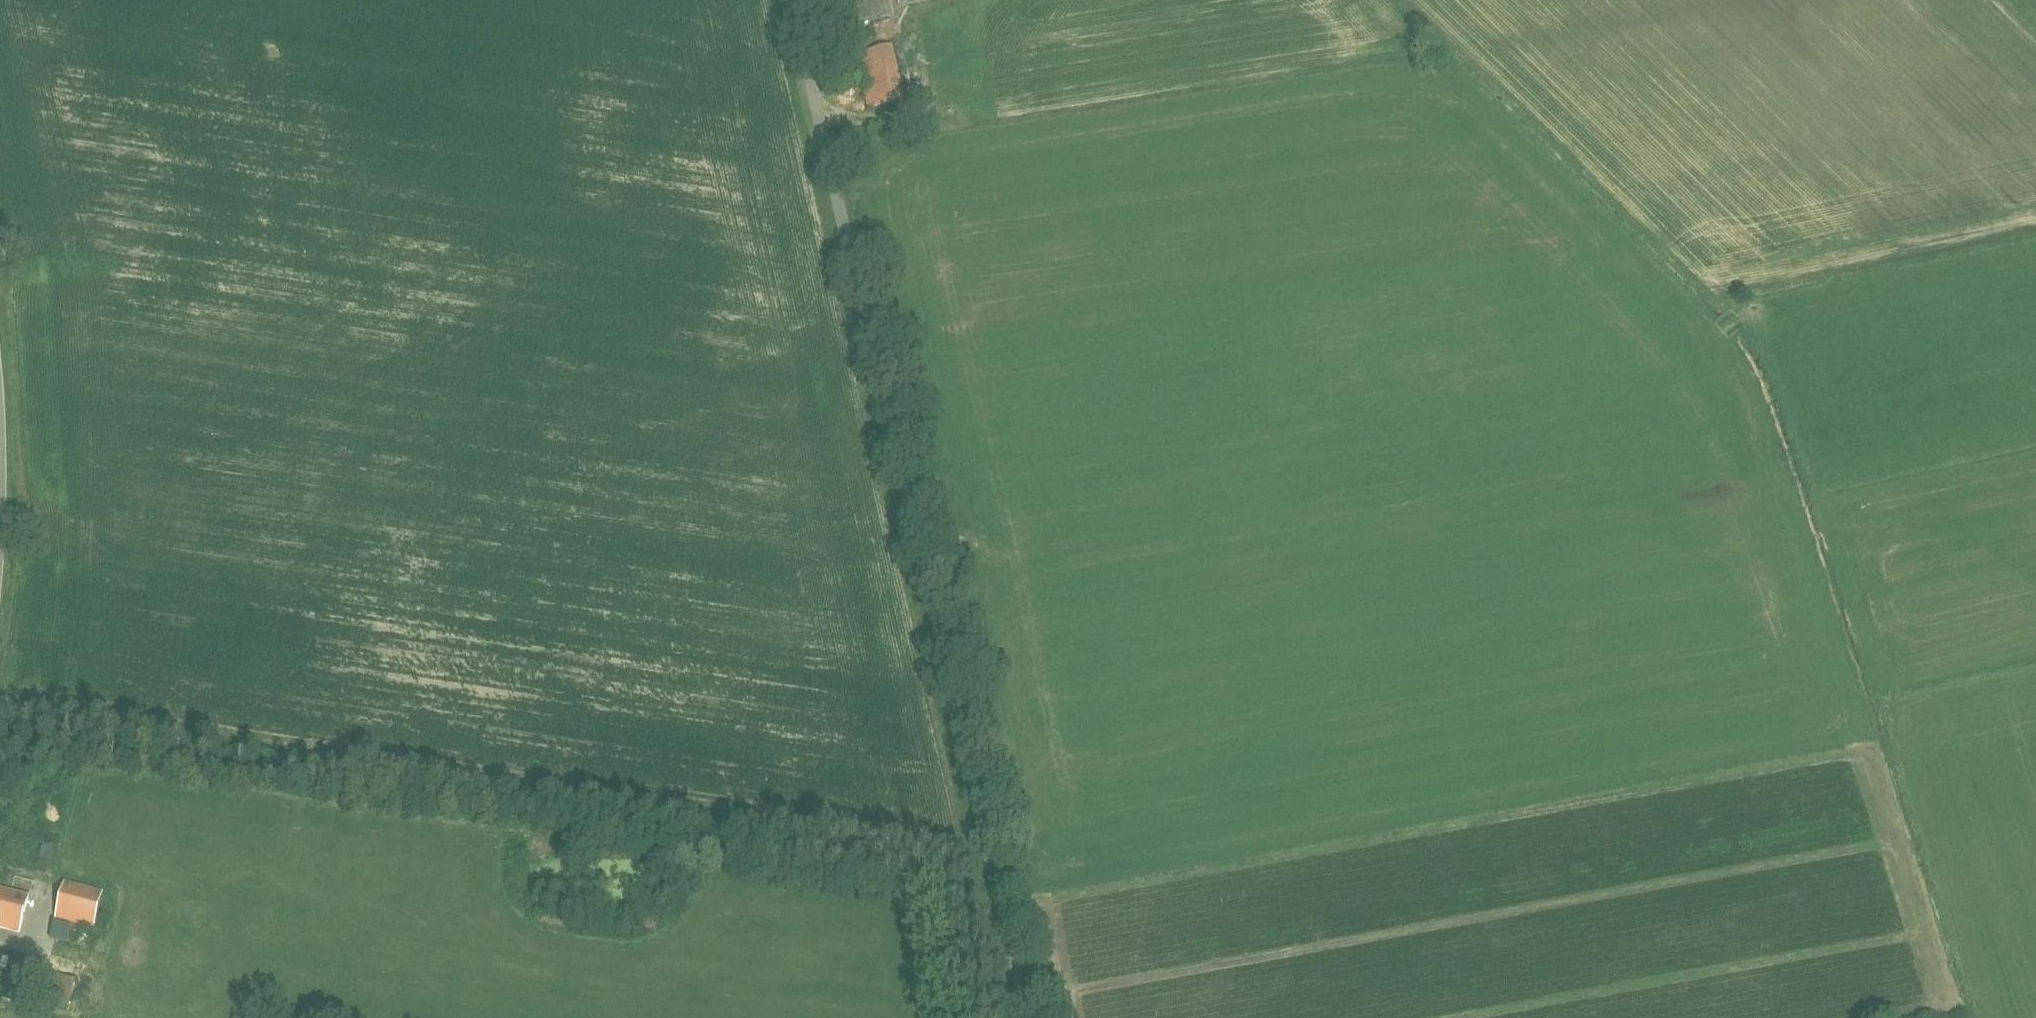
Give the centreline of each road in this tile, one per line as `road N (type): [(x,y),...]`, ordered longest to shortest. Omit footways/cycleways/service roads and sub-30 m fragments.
road 1 (unclassified): [(1030,1017),(795,0)]

